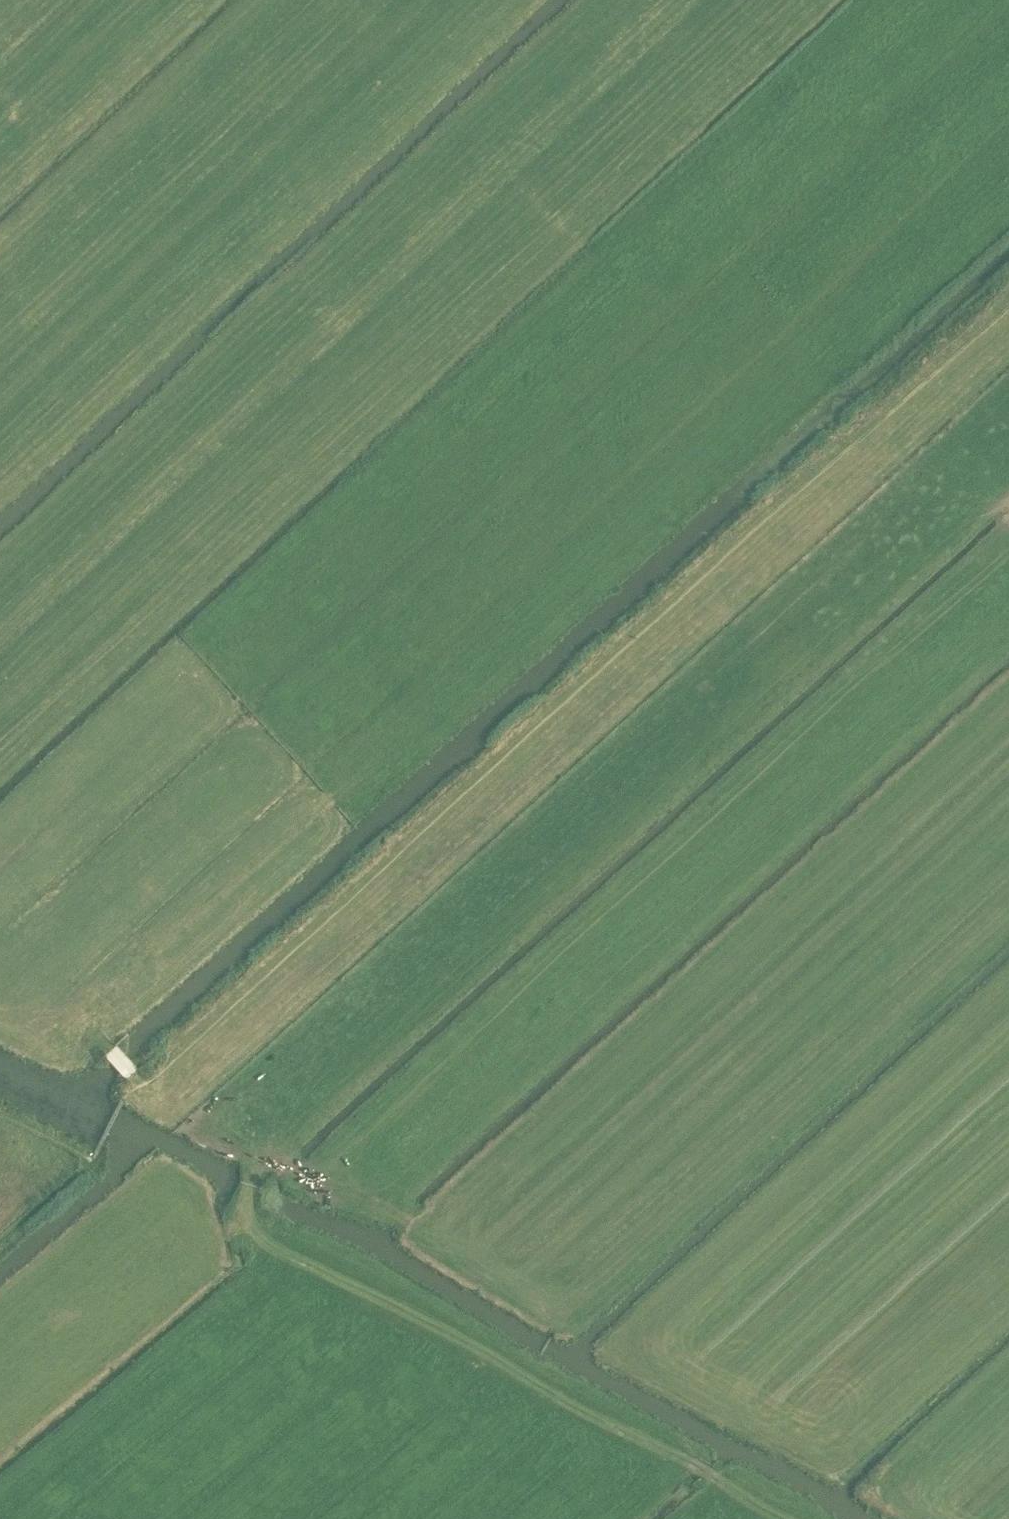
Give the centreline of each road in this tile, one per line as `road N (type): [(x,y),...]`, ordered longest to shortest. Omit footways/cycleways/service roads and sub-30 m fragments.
road 1 (track): [(776,1518),(670,1450),(276,1248),(255,1227),(248,1198),(263,1166),(291,1166),(434,1227),(452,1223),(1008,714)]
road 2 (track): [(263,1166),(258,1149),(187,1121),(110,1053),(93,1011),(116,985)]

